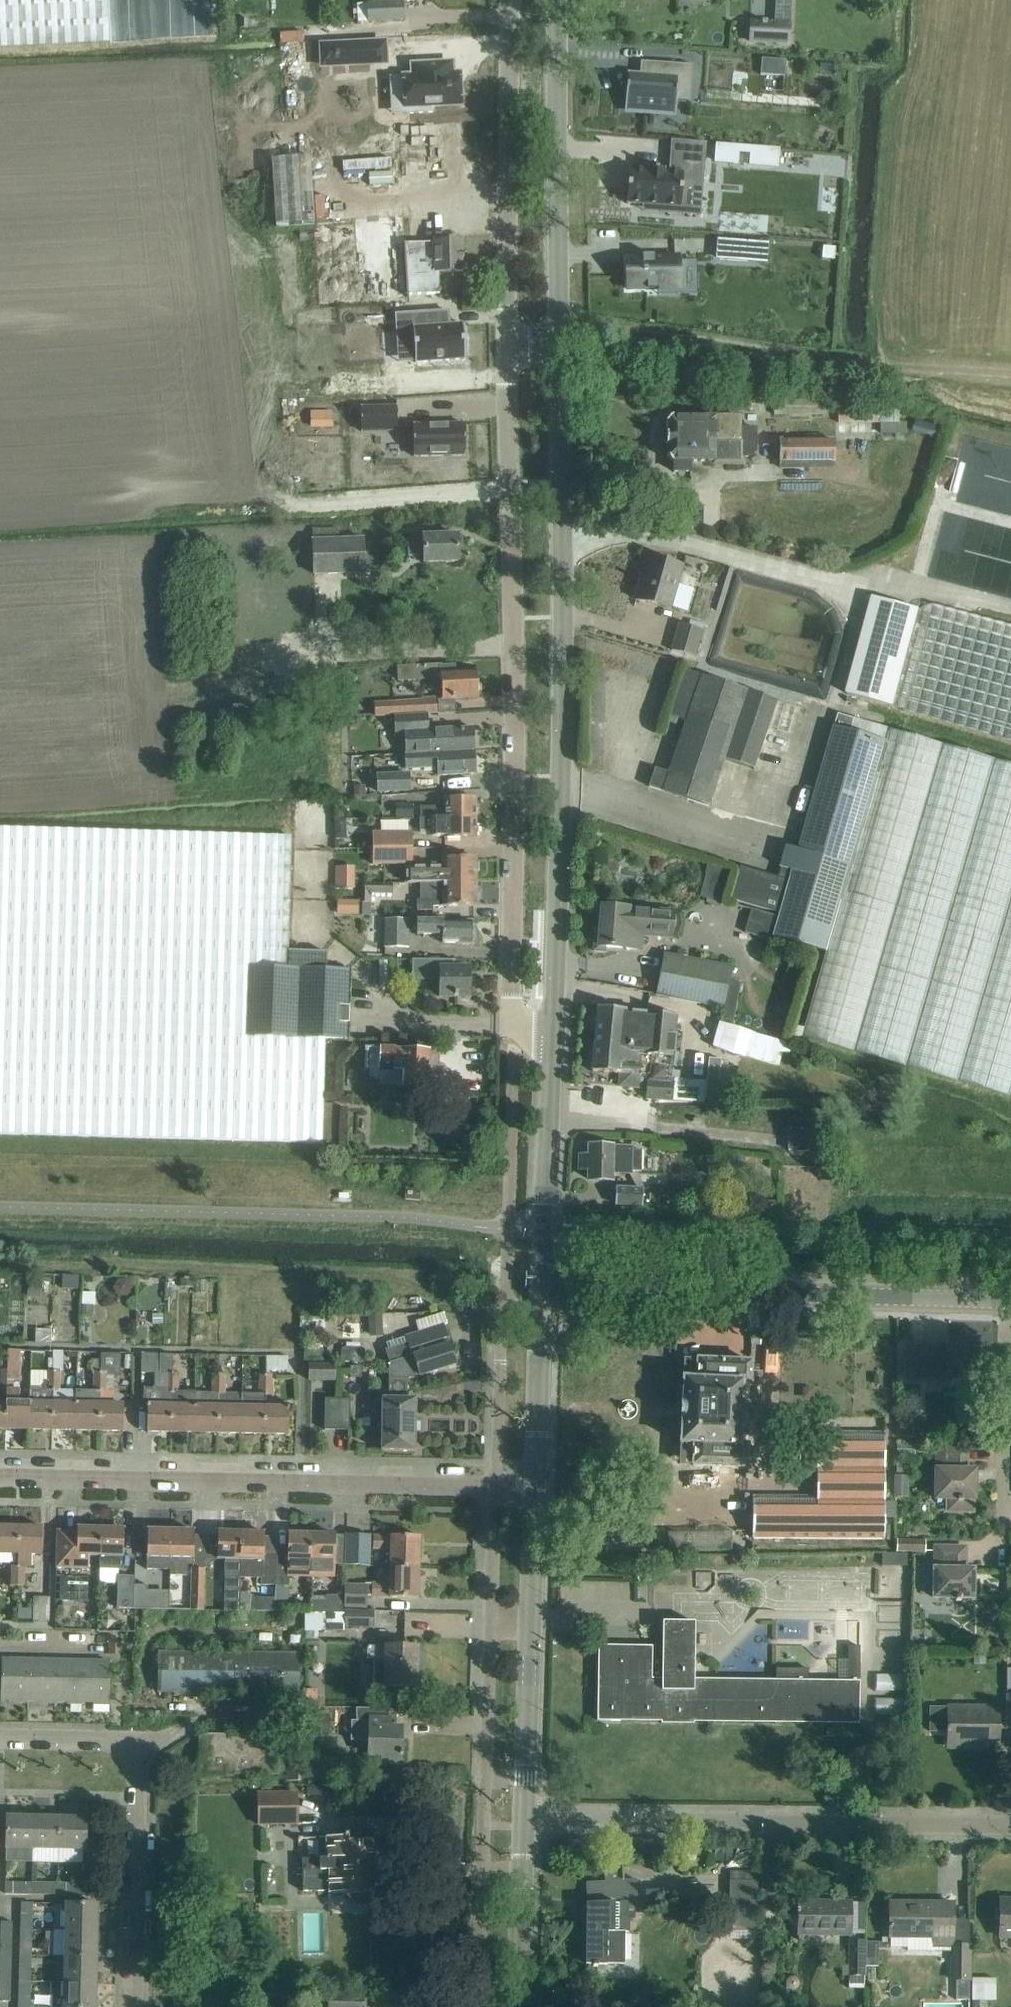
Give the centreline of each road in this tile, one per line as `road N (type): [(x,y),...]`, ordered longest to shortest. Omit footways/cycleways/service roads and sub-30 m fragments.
road 1 (tertiary): [(554,1027),(563,670),(559,355)]
road 2 (unclassified): [(513,1026),(507,355)]
road 3 (residential): [(0,1478),(496,1487)]
road 4 (residential): [(525,1821),(1010,1827)]
road 5 (tertiary): [(1010,1300),(605,1293),(561,1283)]
road 6 (residential): [(133,2006),(140,1754),(125,1738),(0,1736)]
road 7 (unclassified): [(507,355),(511,0)]
road 8 (tertiary): [(559,355),(556,0)]
road 9 (tertiary): [(561,1283),(548,1266),(545,1226),(554,1027)]
road 10 (tertiary): [(535,1488),(542,1307),(561,1283)]
road 11 (residential): [(1010,1505),(1010,1300)]
road 12 (residential): [(483,1825),(490,1623)]
road 13 (tertiary): [(525,1821),(531,1623)]
road 14 (residential): [(490,1623),(496,1487)]
road 15 (residential): [(479,2006),(482,1870)]
road 16 (tertiary): [(531,1623),(535,1488)]
road 17 (tertiary): [(518,2006),(523,1872)]

